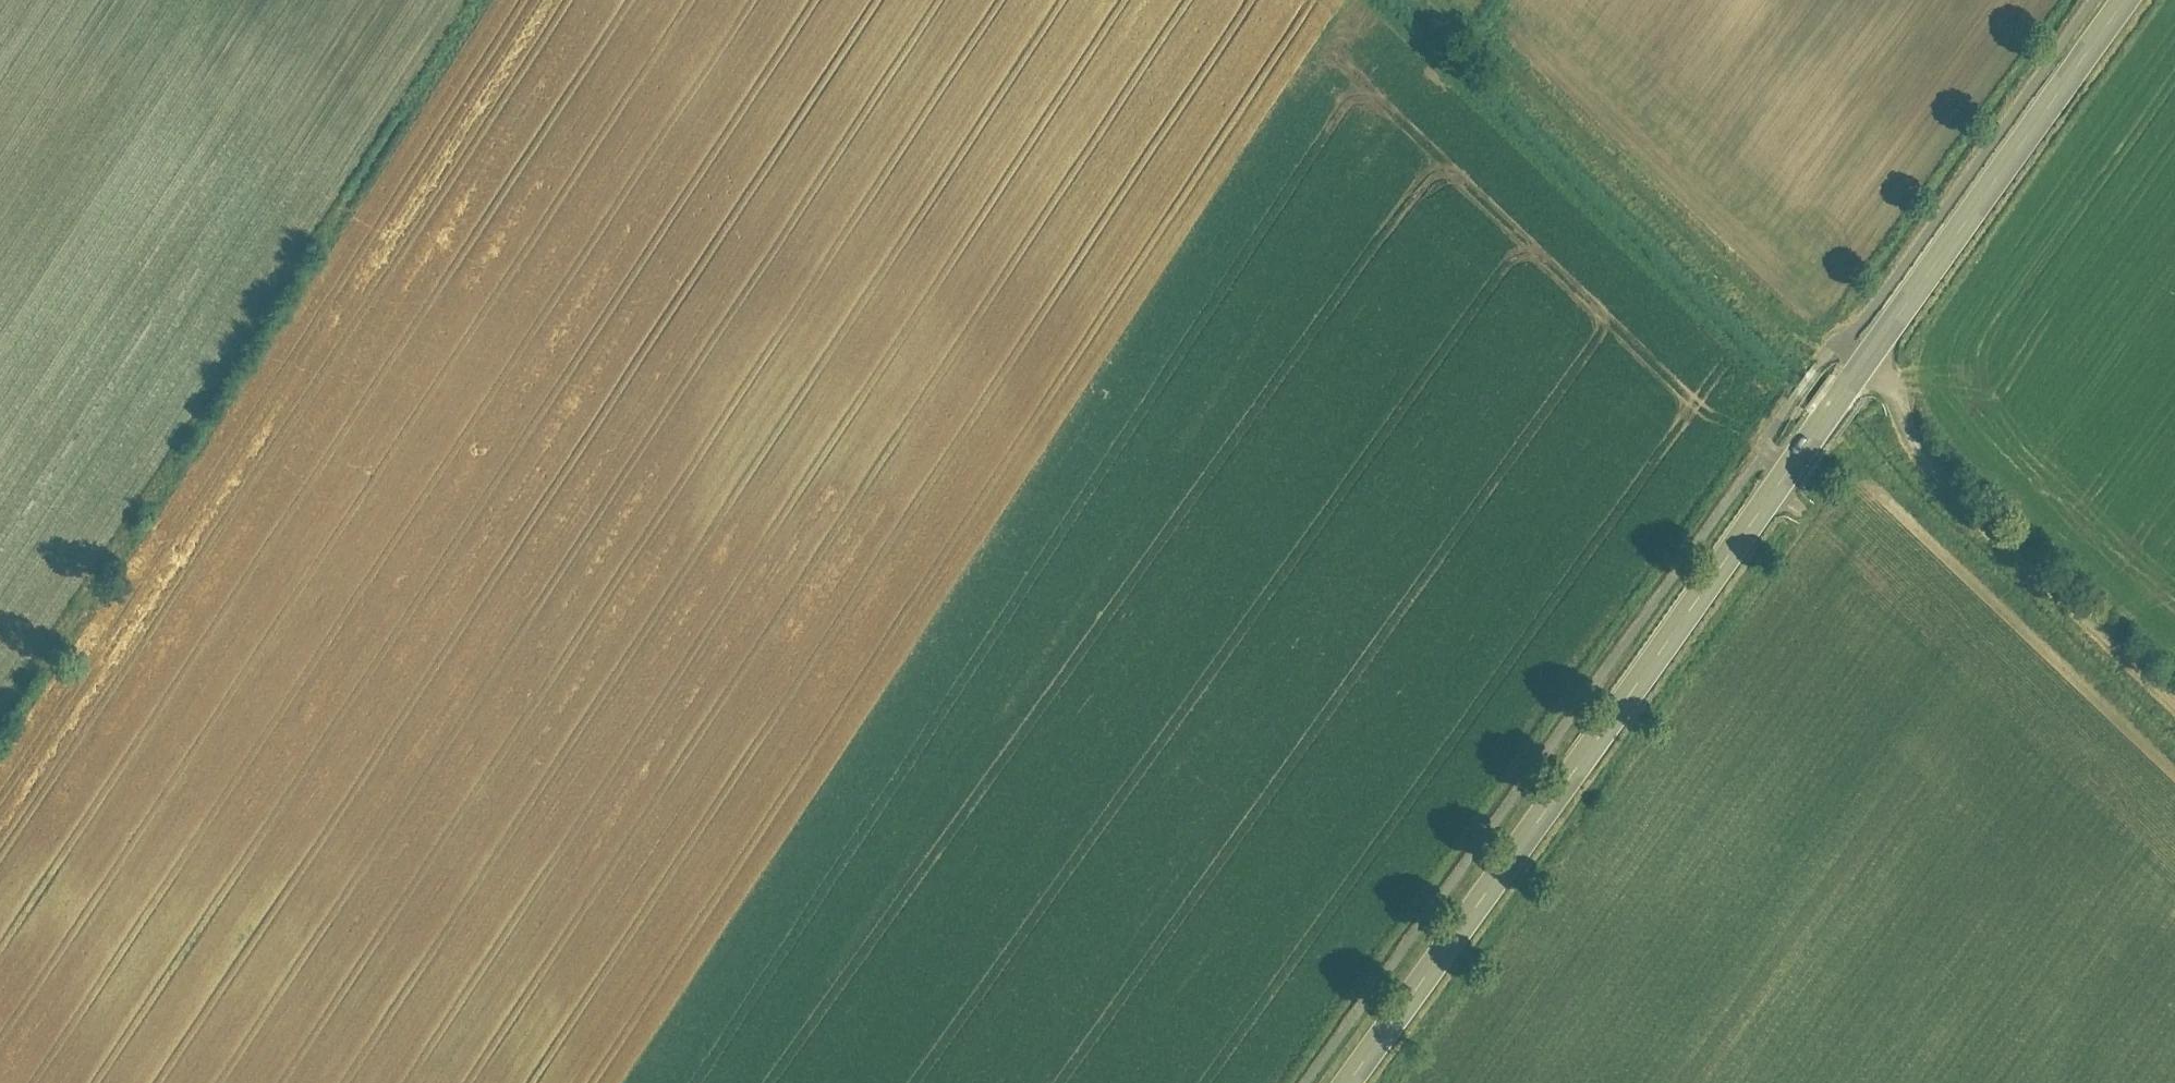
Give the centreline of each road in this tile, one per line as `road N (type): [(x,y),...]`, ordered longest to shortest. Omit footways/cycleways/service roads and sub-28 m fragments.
road 1 (secondary): [(1350,1082),(2126,0)]
road 2 (track): [(1918,441),(2174,694)]
road 3 (track): [(1918,441),(1885,380),(1827,335)]

